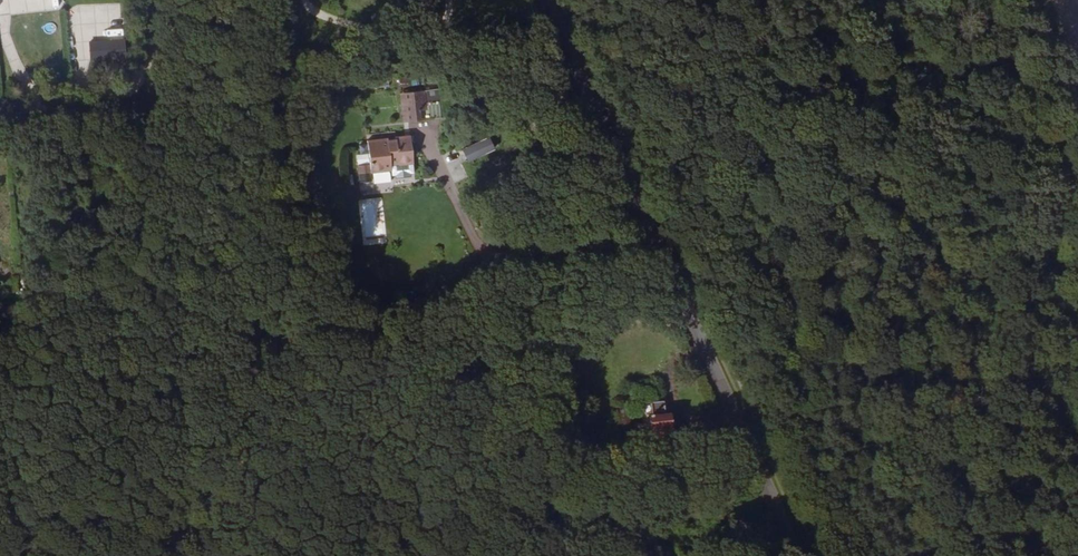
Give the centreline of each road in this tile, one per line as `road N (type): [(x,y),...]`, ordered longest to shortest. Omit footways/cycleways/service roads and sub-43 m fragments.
road 1 (secondary): [(793,555),(540,0)]
road 2 (unclassified): [(159,107),(209,555)]
road 3 (unclassified): [(0,123),(159,107)]

